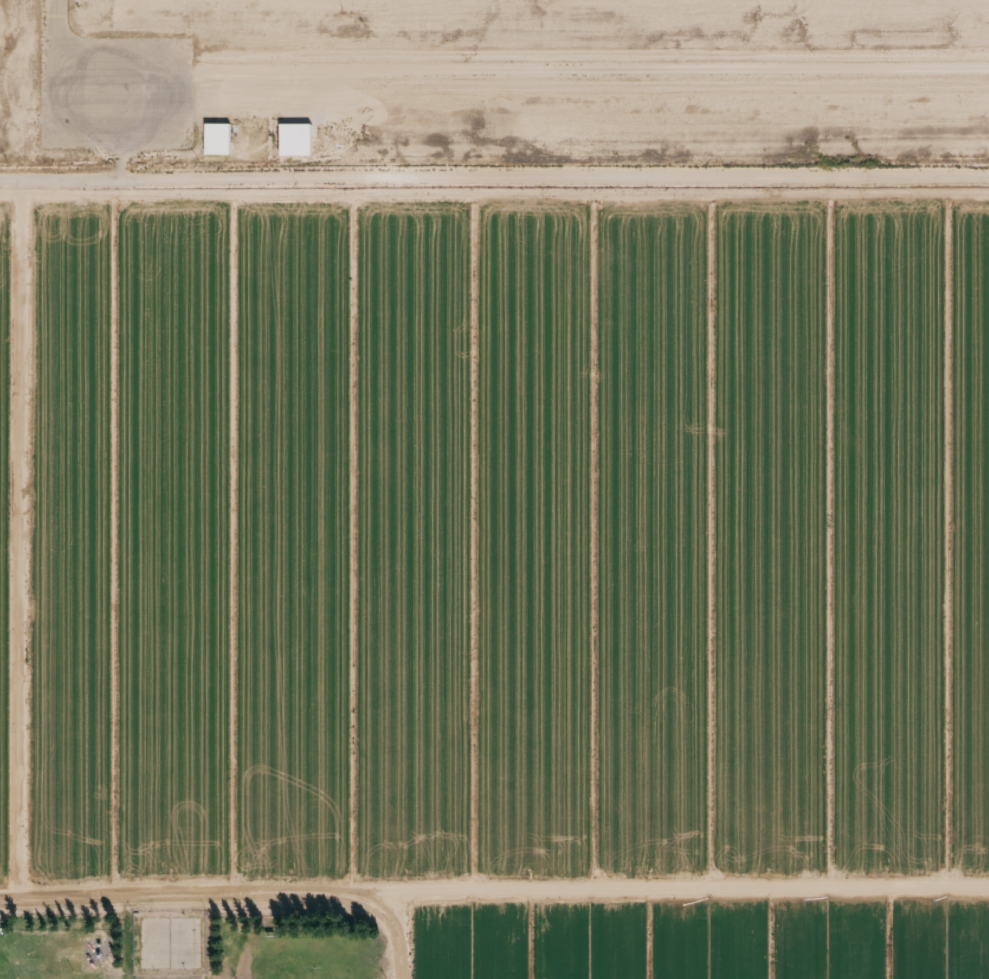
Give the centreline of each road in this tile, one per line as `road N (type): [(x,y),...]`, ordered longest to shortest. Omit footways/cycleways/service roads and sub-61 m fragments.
road 1 (residential): [(988,179),(0,183)]
road 2 (residential): [(396,978),(396,903),(0,902)]

